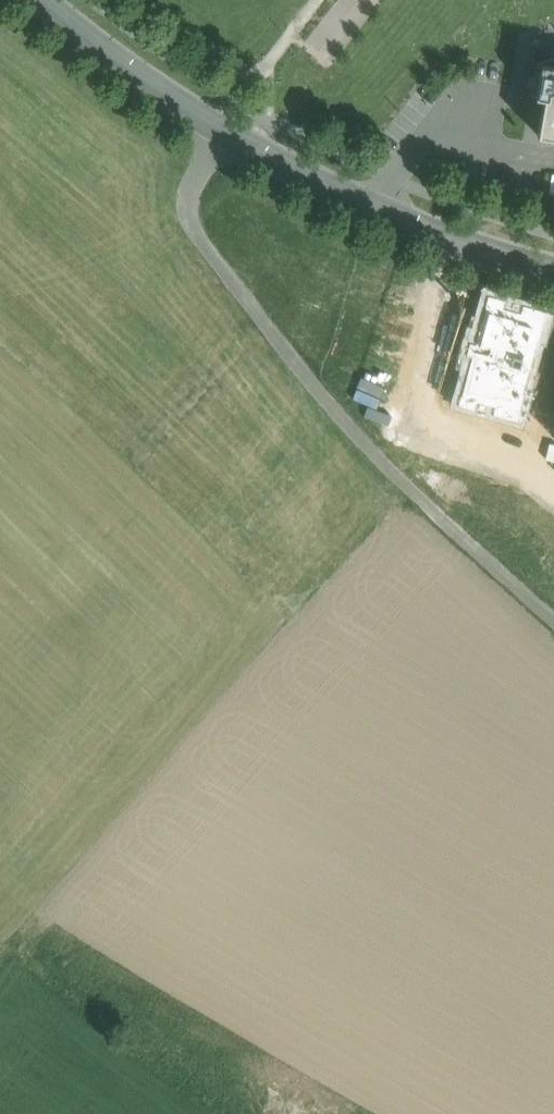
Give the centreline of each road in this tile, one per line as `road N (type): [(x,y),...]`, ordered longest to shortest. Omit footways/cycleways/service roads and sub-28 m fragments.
road 1 (tertiary): [(553,274),(436,235),(273,159),(144,81),(40,0)]

